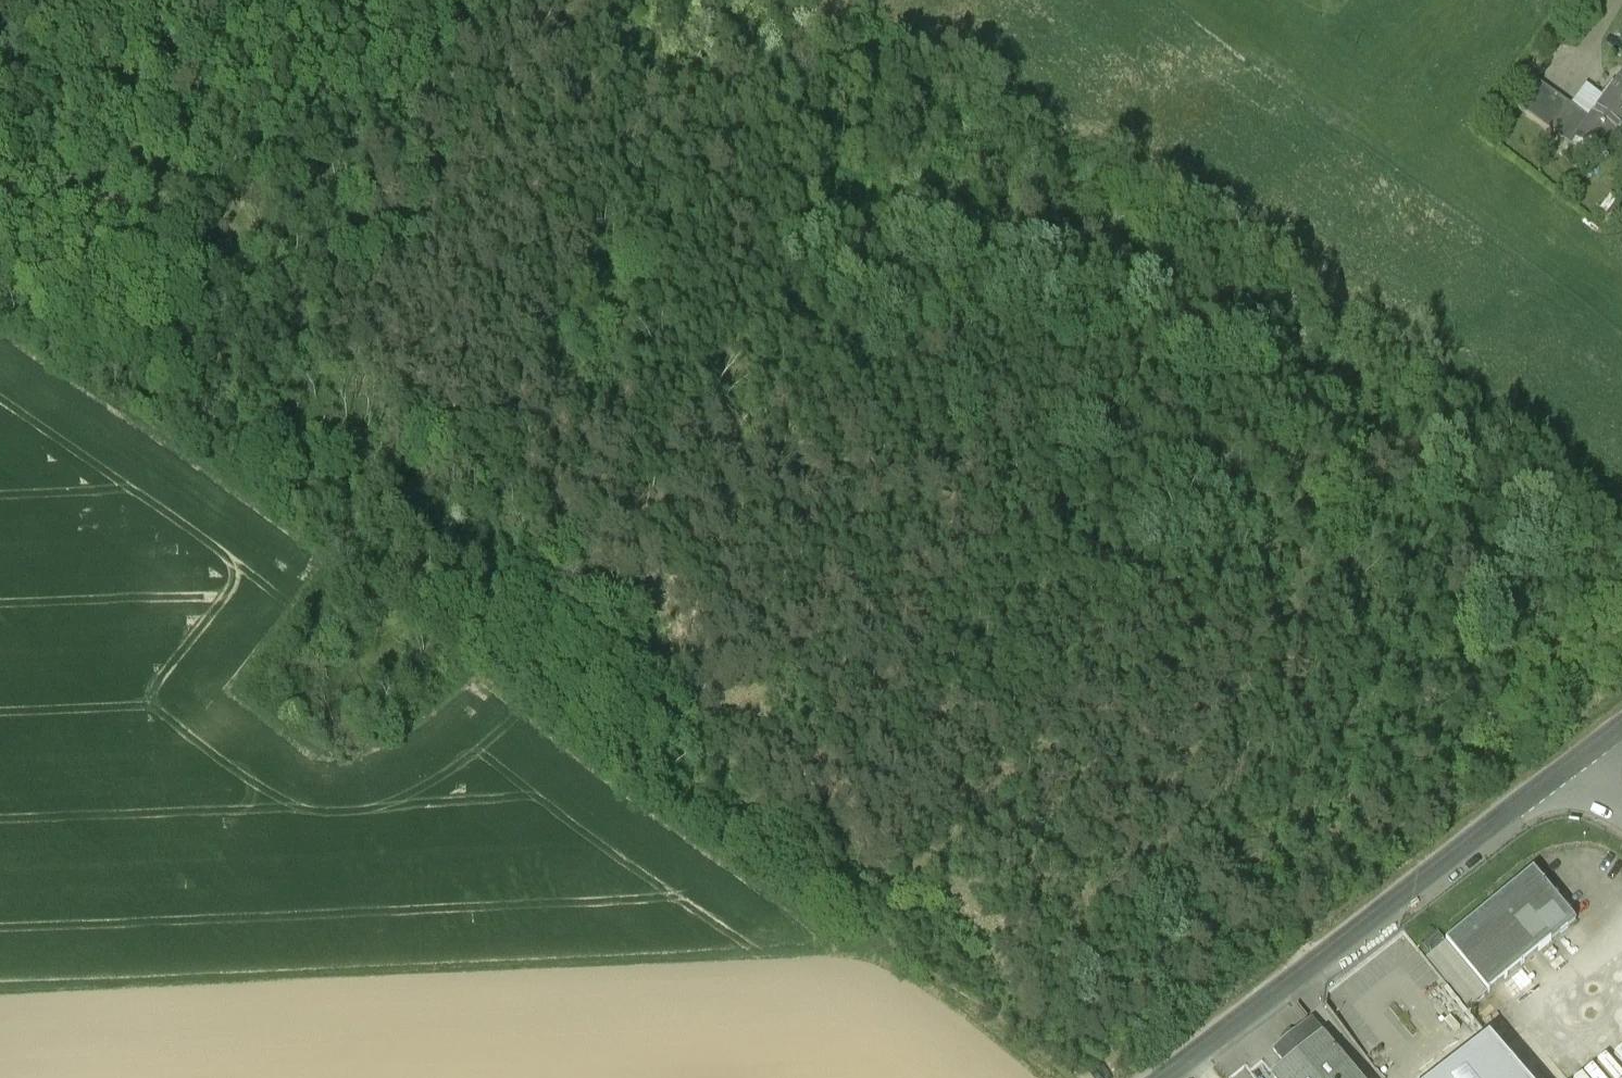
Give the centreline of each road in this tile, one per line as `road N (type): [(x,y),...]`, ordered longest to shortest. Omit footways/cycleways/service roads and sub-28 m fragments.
road 1 (tertiary): [(1170,1077),(1614,737)]

